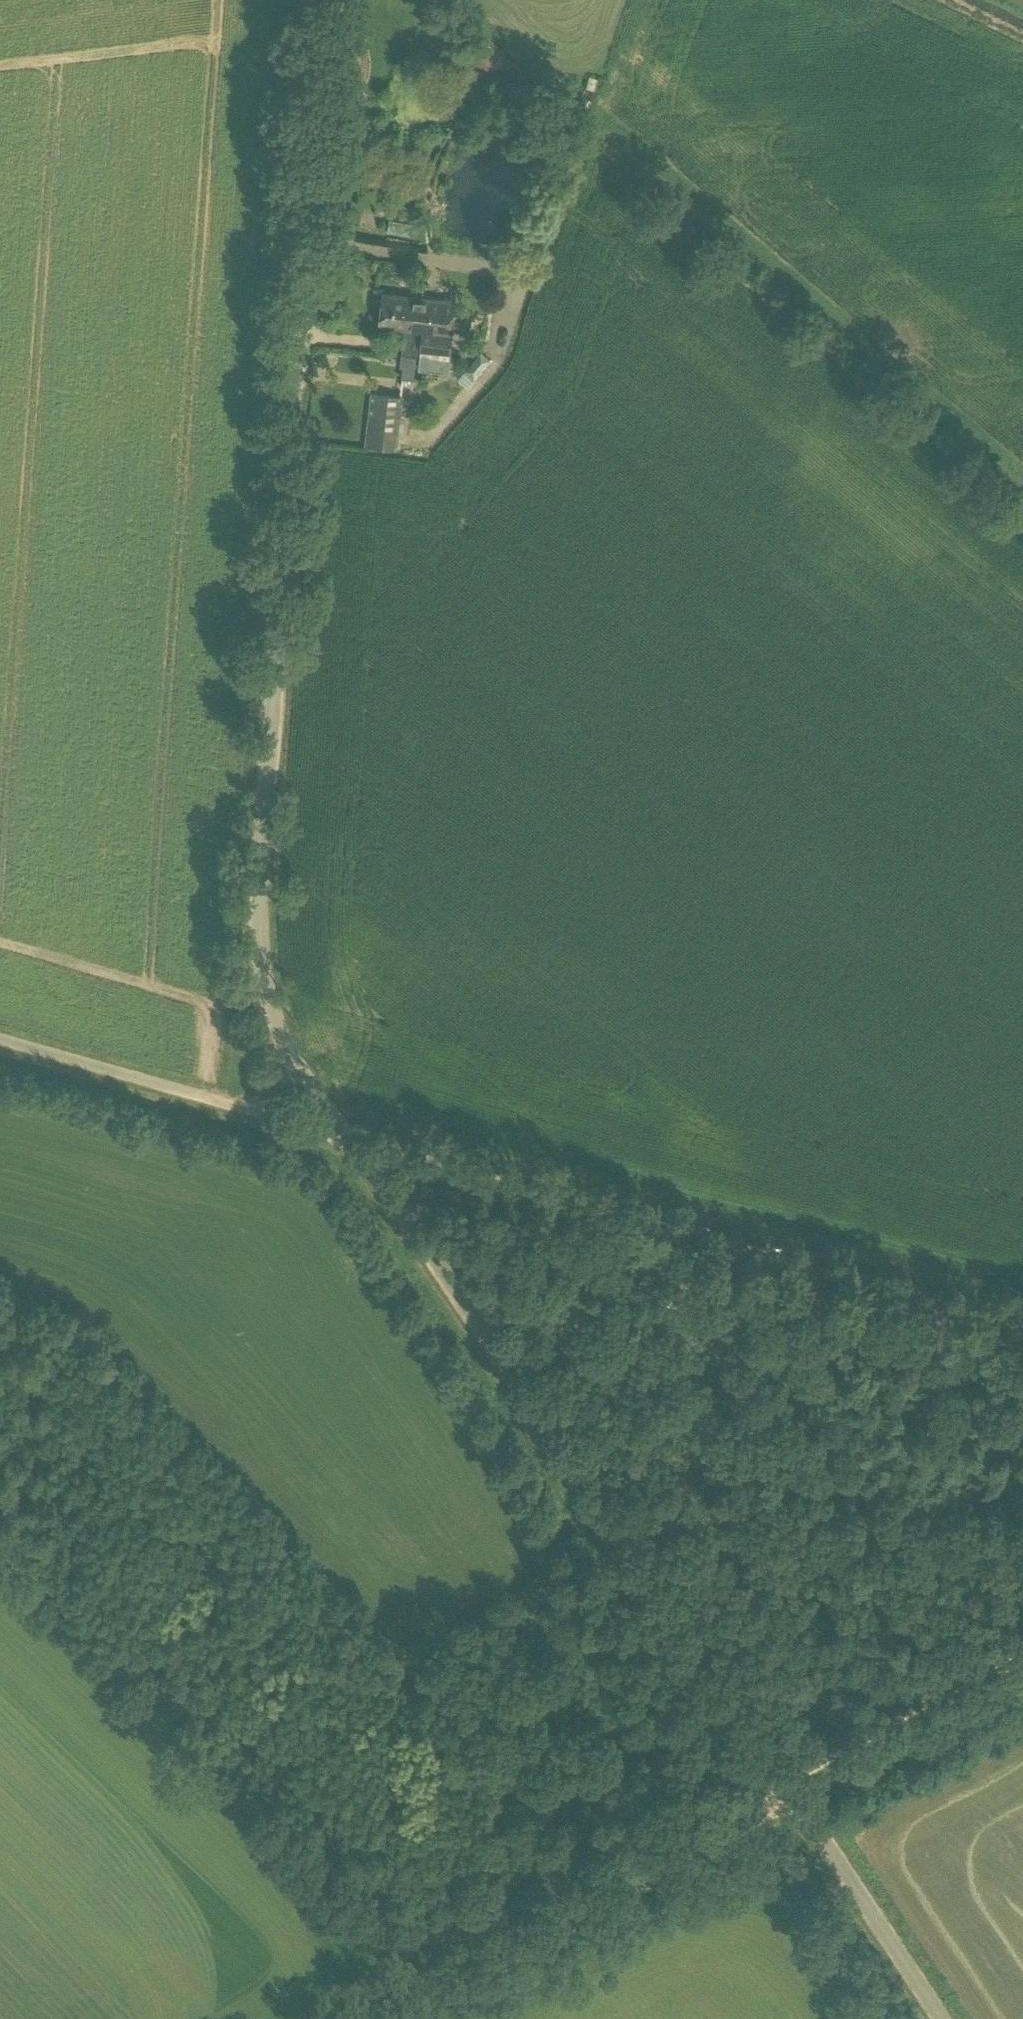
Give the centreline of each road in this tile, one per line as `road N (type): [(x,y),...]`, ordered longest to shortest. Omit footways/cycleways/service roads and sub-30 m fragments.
road 1 (unclassified): [(301,1070),(264,983),(259,907),(320,0)]
road 2 (unclassified): [(943,2018),(349,1139)]
road 3 (track): [(1022,1330),(349,1139)]
road 4 (track): [(402,2018),(791,1792)]
road 5 (unclassified): [(262,1112),(0,1038)]
road 6 (track): [(797,1801),(1022,1668)]

